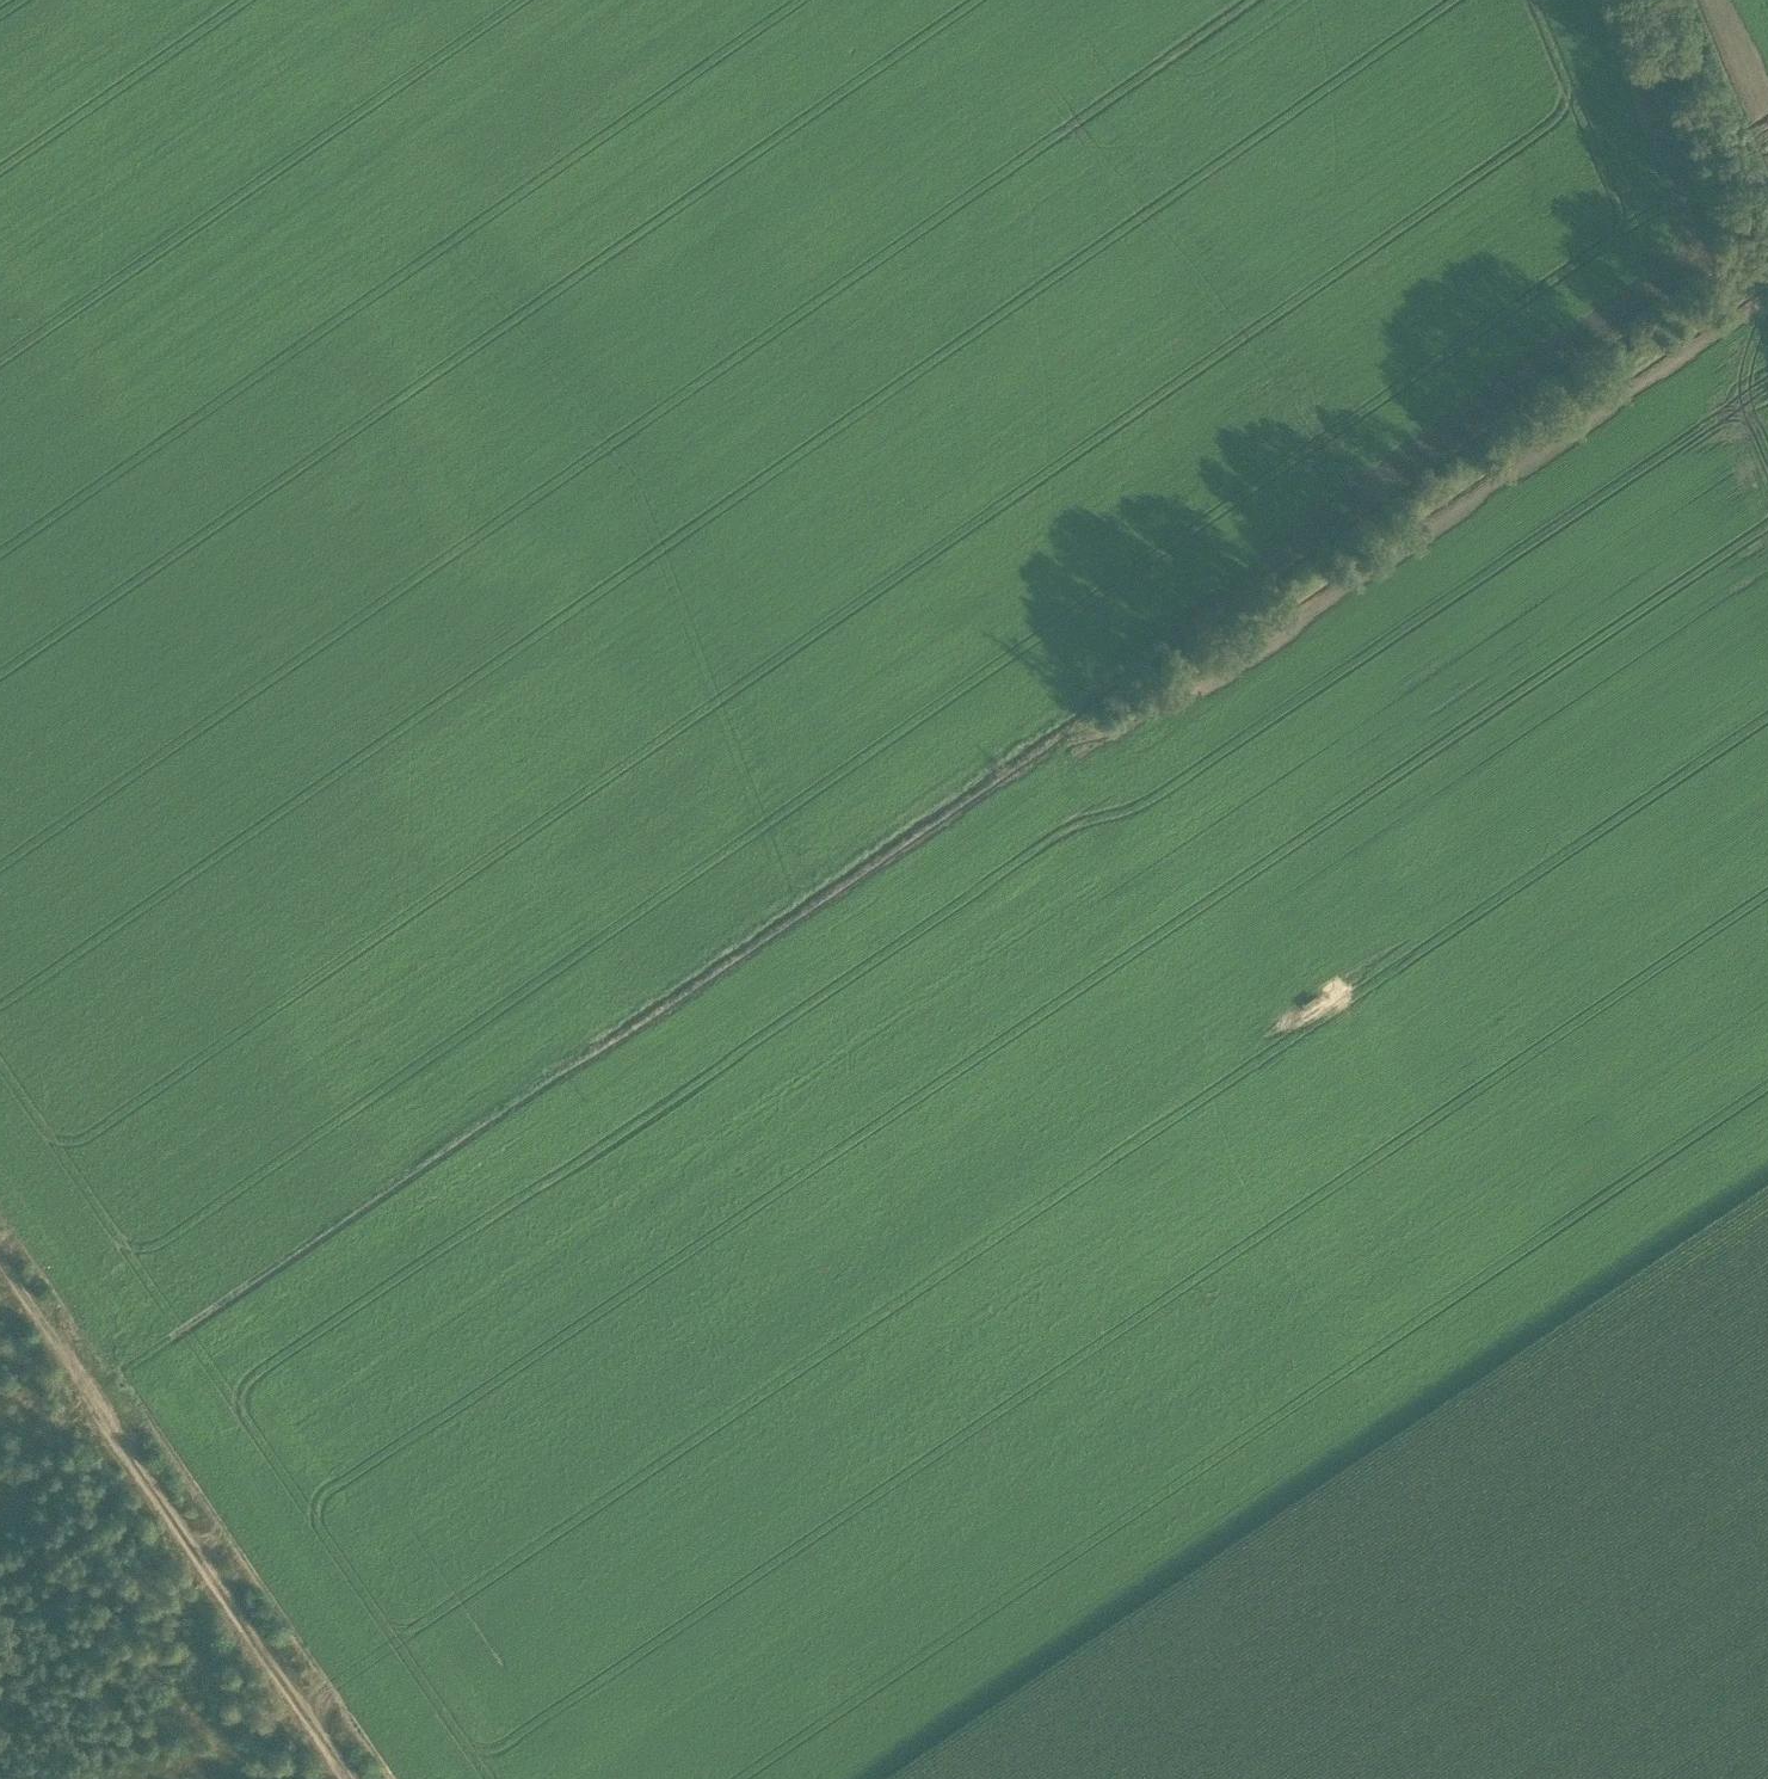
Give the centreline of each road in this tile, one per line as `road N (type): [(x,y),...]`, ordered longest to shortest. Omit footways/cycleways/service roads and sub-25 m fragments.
road 1 (track): [(0,1262),(356,1778)]

